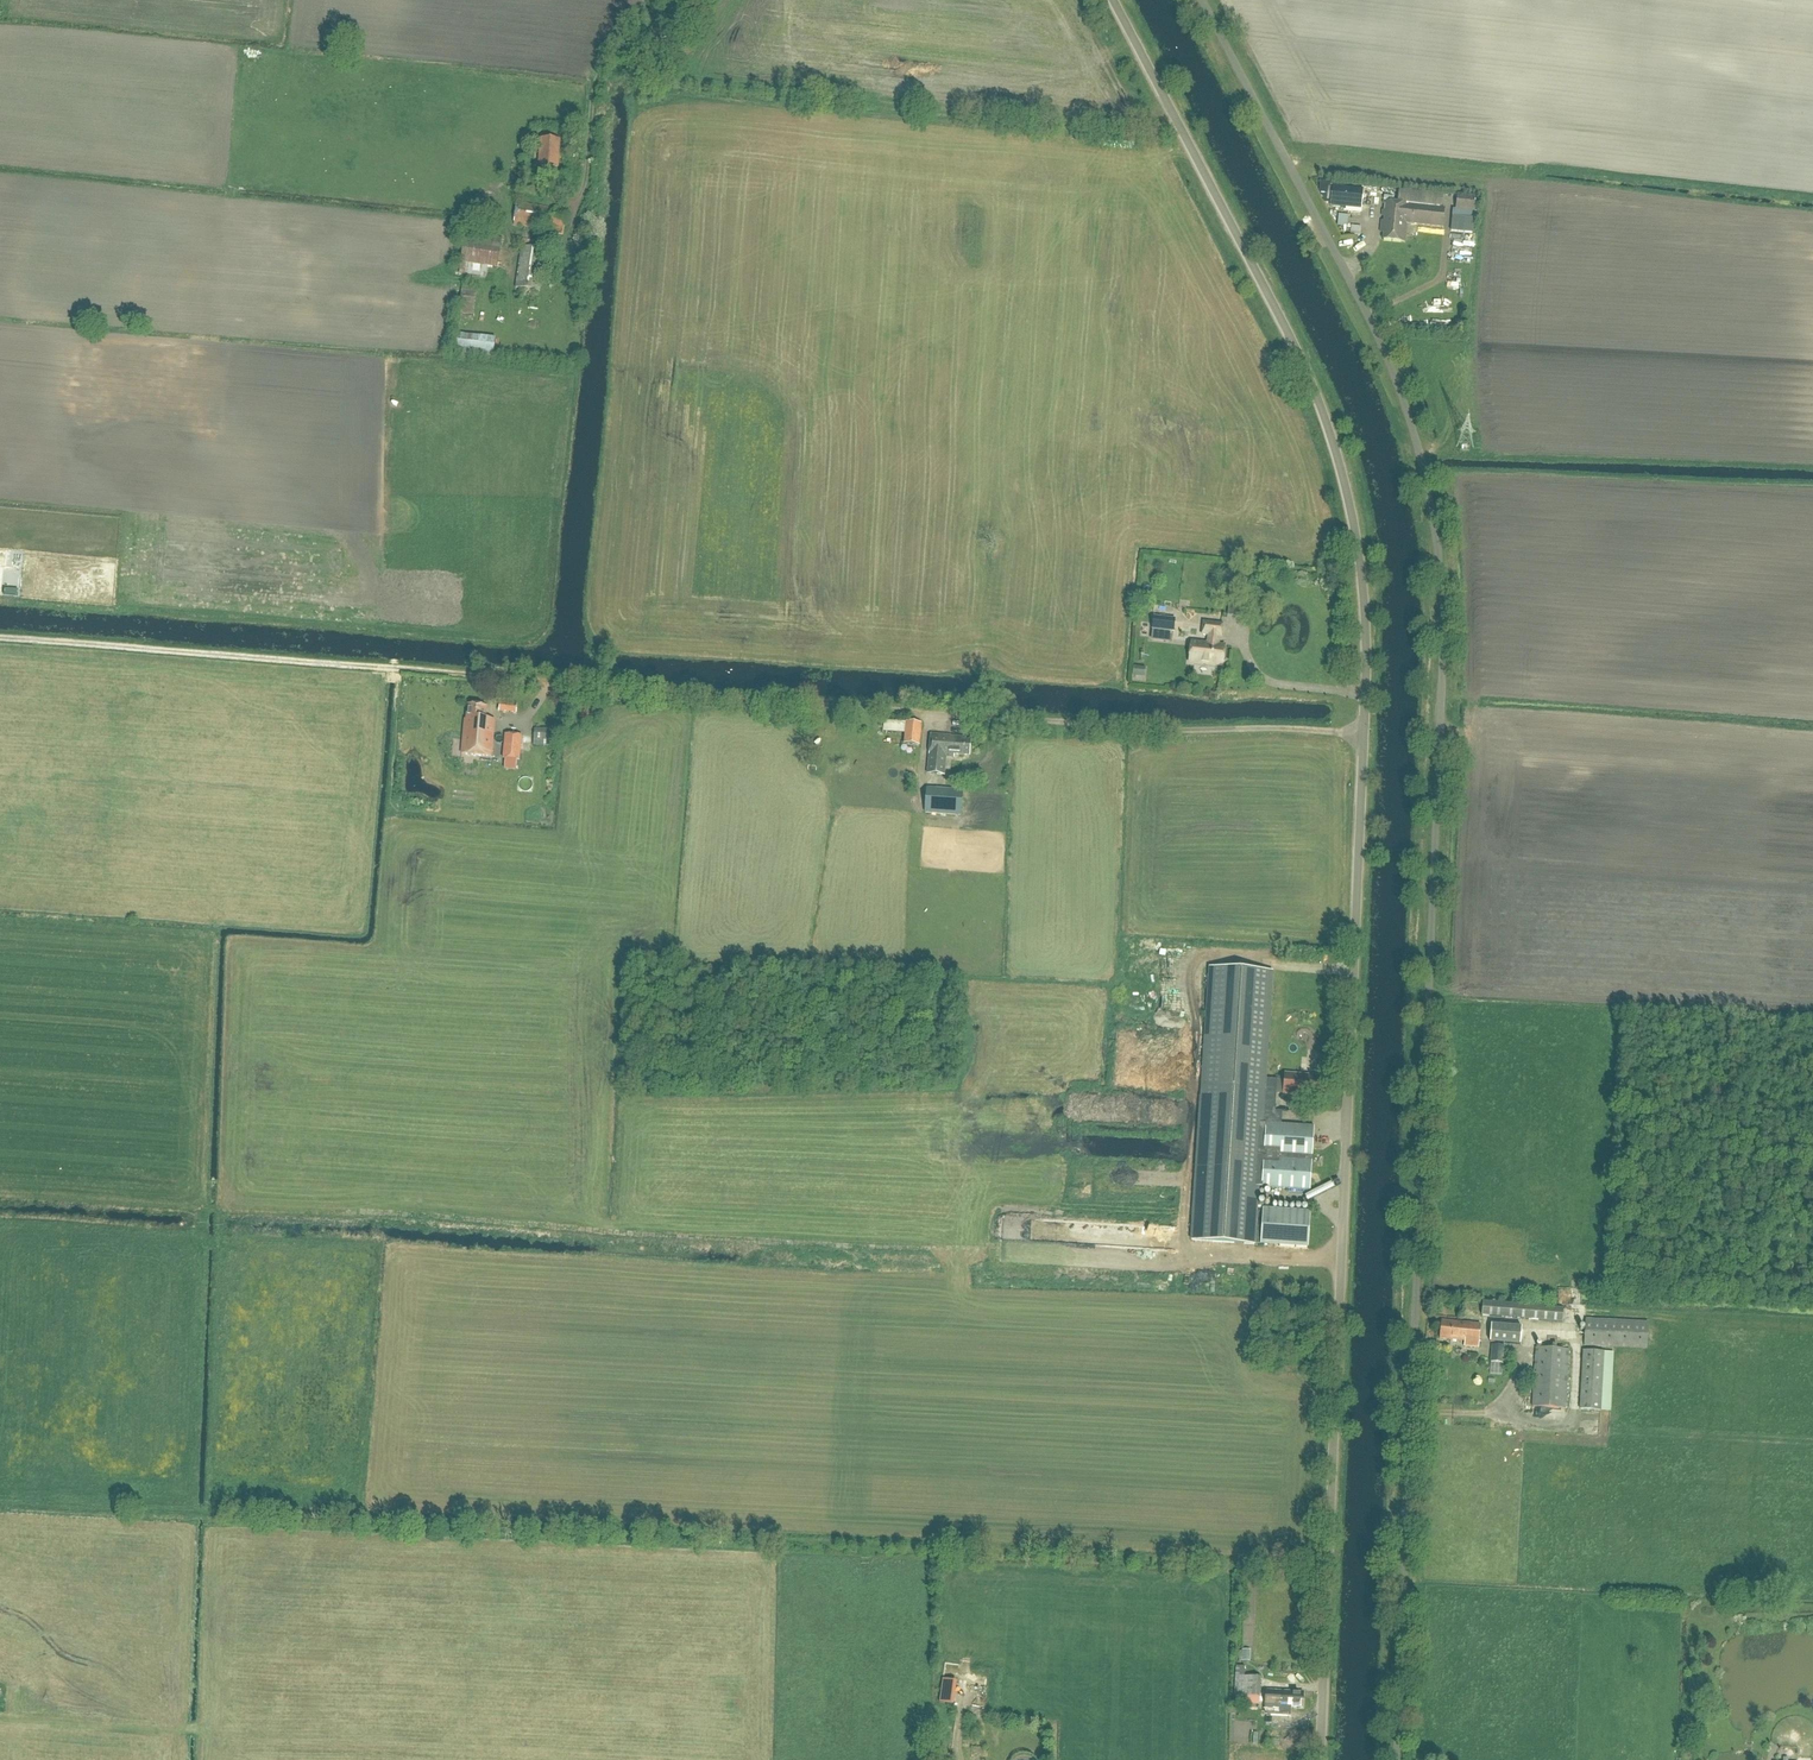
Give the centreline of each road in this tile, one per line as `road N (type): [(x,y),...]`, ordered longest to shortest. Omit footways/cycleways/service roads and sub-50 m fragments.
road 1 (unclassified): [(1320,1759),(1365,676),(1361,571),(1337,458),(1300,358),(1112,0)]
road 2 (unclassified): [(1396,1759),(1442,684),(1437,558),(1415,446),(1380,344),(1201,0)]
road 3 (track): [(1361,736),(1013,721),(0,639)]
road 4 (track): [(1328,1566),(0,1507)]

